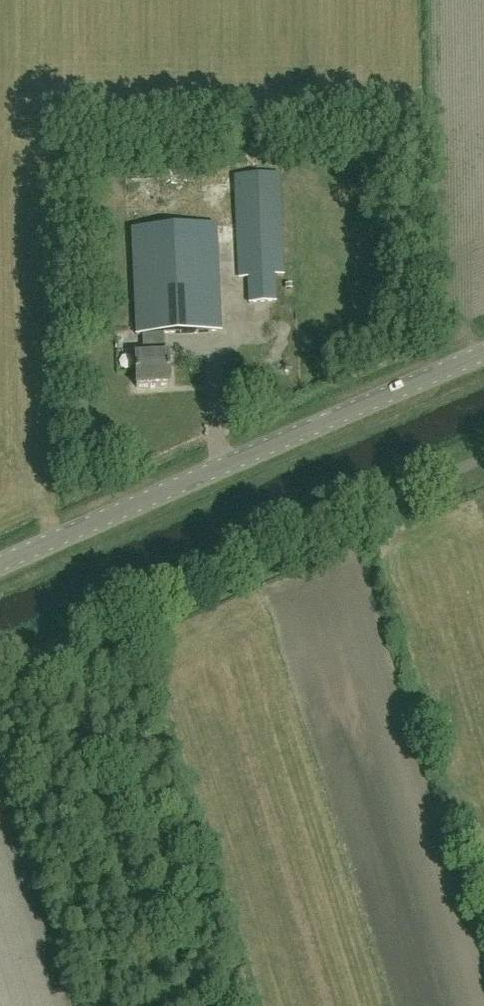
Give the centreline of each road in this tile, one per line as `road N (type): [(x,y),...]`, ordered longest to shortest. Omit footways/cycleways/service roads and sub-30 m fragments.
road 1 (unclassified): [(0,566),(483,354)]
road 2 (unclassified): [(0,669),(483,458)]

